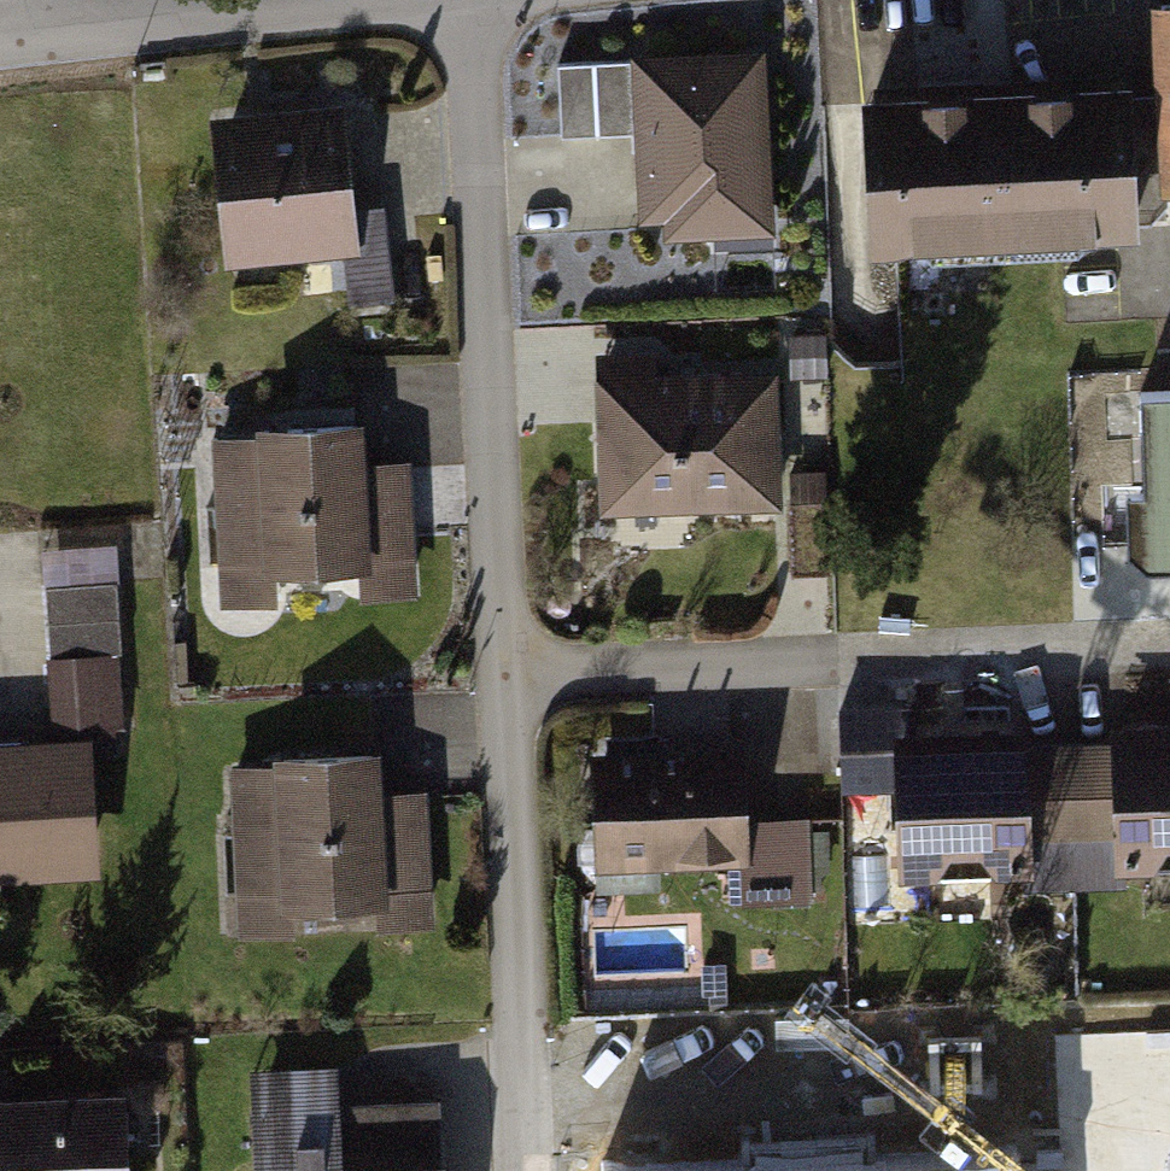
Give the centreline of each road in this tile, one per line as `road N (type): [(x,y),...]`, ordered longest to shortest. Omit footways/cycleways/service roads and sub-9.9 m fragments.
road 1 (residential): [(528,1170),(472,0)]
road 2 (residential): [(301,0),(53,28)]

